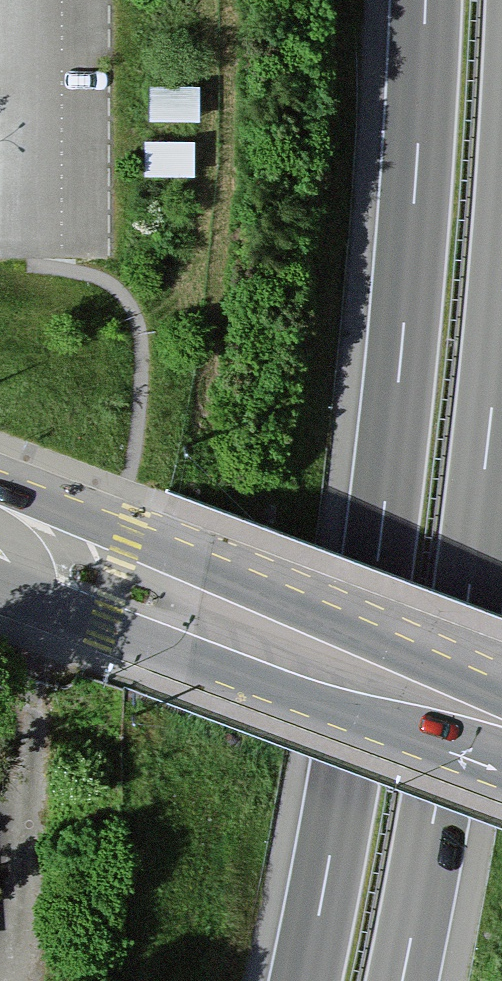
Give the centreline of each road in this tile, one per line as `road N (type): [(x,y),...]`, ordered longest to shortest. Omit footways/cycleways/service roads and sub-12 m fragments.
road 1 (motorway): [(426,0),(413,227),(377,571),(305,980)]
road 2 (motorway): [(402,980),(444,760),(501,301)]
road 3 (primary): [(145,589),(501,728)]

